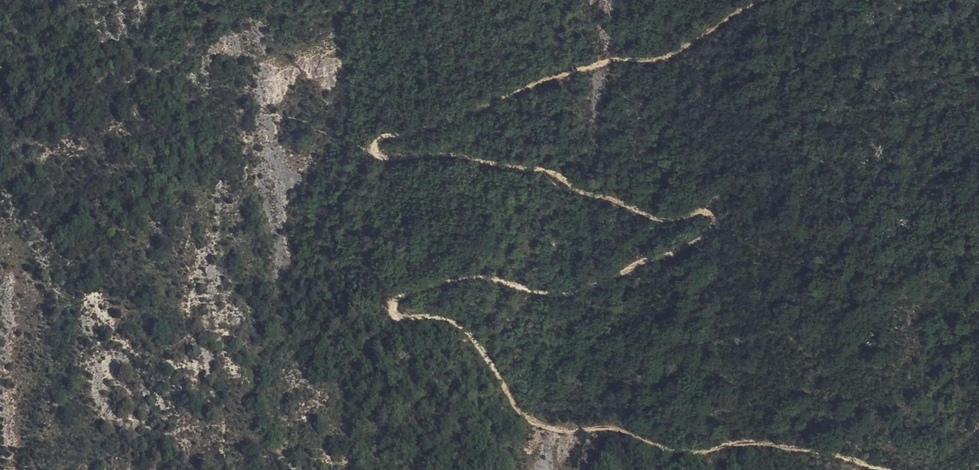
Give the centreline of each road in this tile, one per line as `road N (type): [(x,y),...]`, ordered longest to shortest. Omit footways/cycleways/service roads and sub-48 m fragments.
road 1 (track): [(769,0),(676,53),(579,67),(398,128),(380,148),(514,162),(666,213),(708,207),(714,224),(562,293),(485,272),(404,285),(396,297),(402,312),(476,336),(523,409),(563,428),(609,423),(685,448),(759,438),(898,469)]

